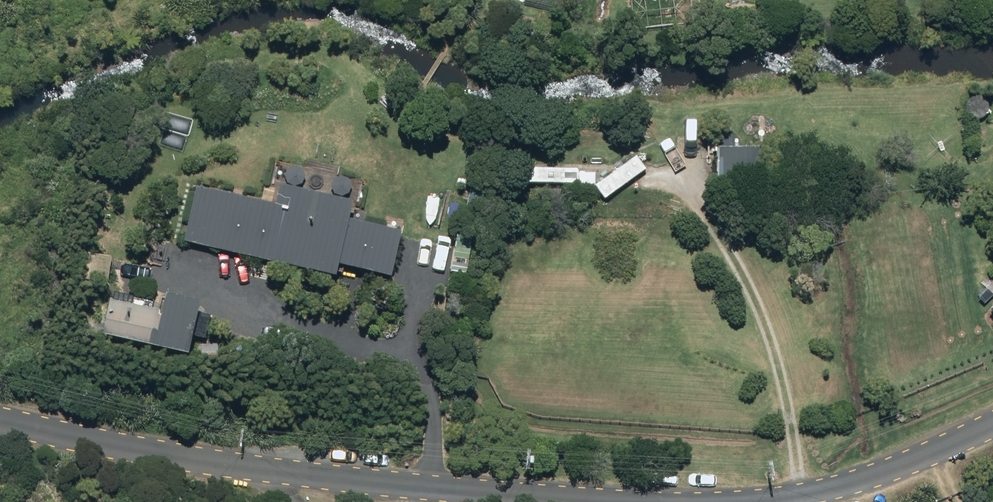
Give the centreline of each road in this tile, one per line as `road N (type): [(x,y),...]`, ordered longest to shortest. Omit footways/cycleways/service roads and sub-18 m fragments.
road 1 (unclassified): [(0,413),(374,488),(694,501)]
road 2 (unclassified): [(787,501),(851,487),(992,419)]

